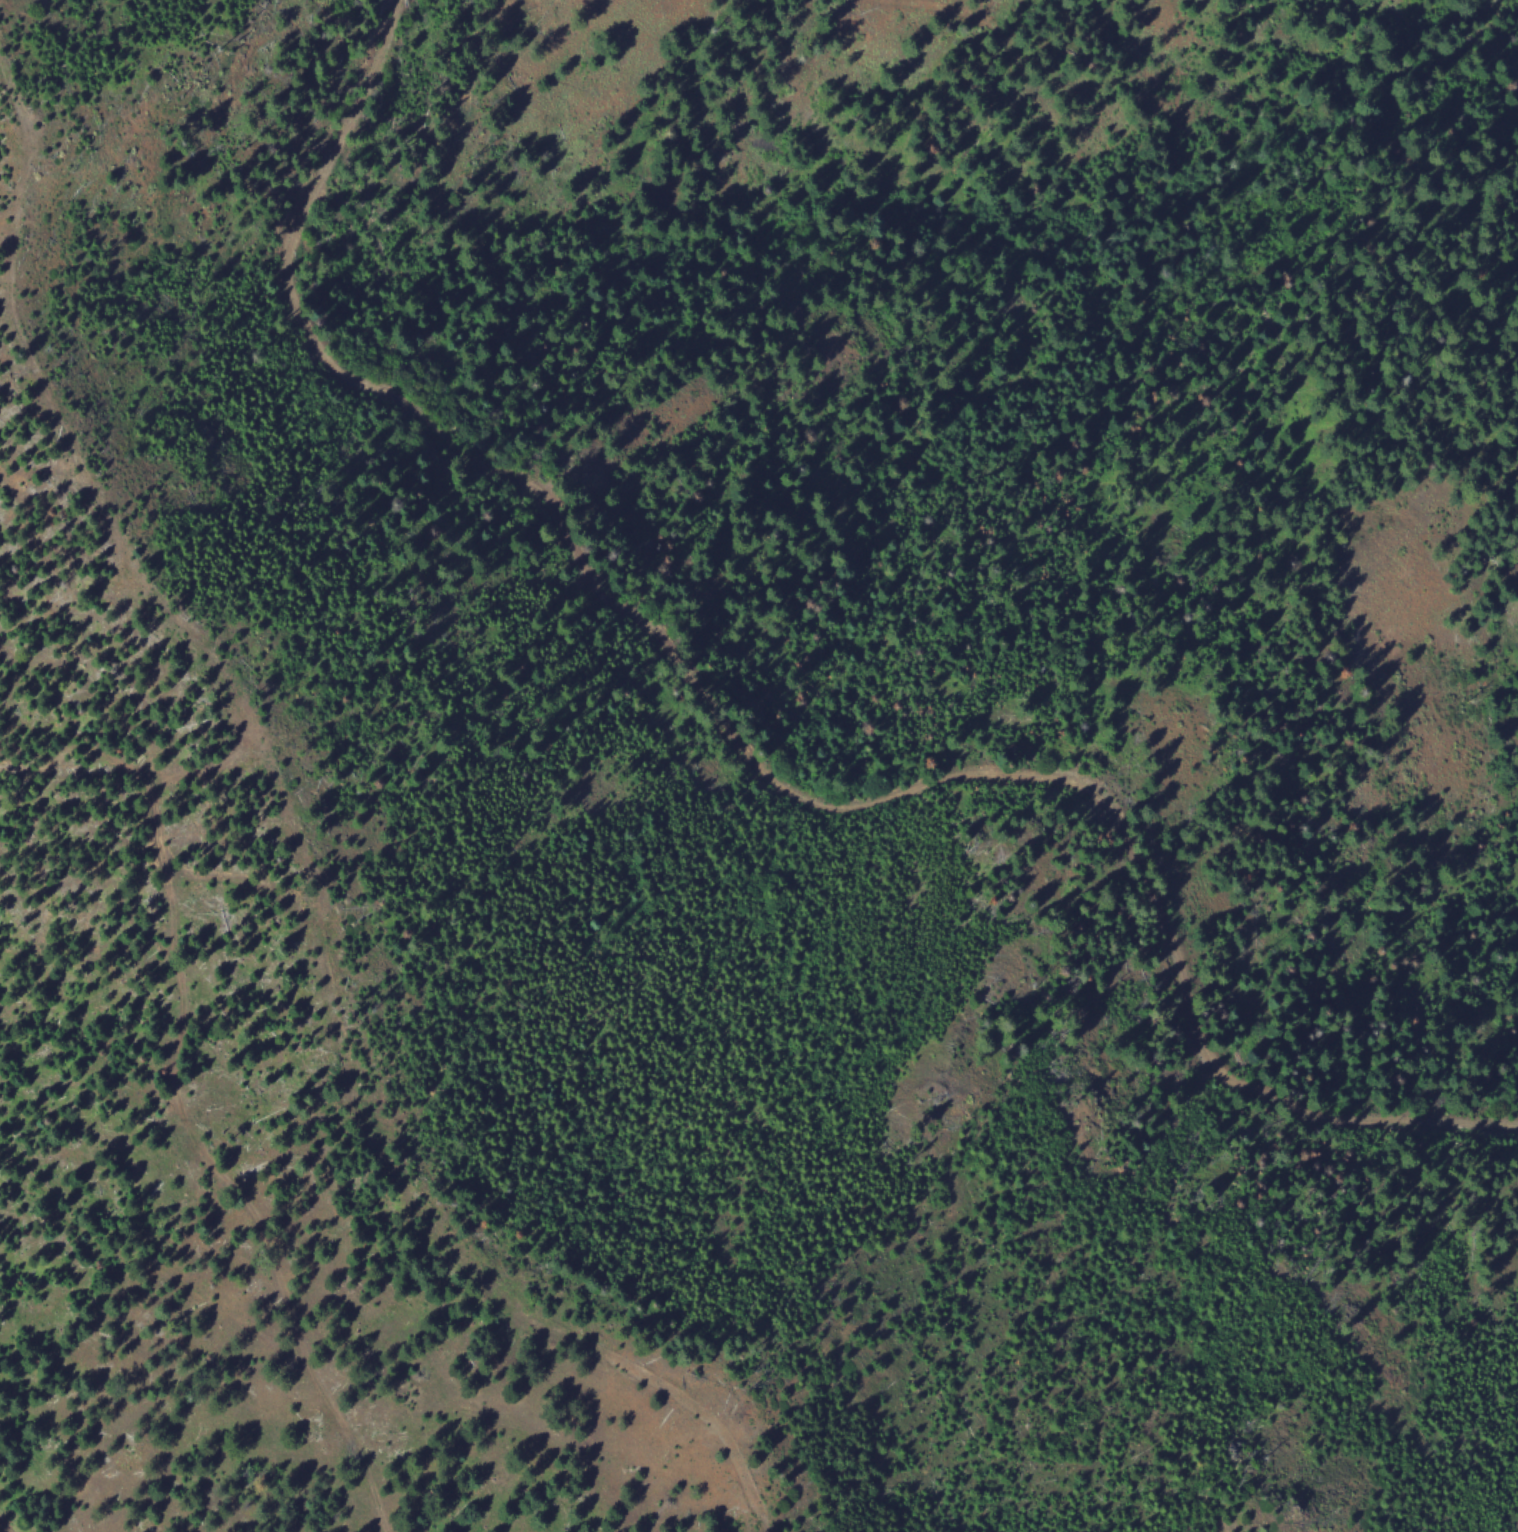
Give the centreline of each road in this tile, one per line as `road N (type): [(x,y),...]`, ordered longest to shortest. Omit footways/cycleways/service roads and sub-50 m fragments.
road 1 (residential): [(391,1531),(318,1326),(190,1125),(154,1107),(81,1132),(57,1180),(39,1332),(0,1452)]

